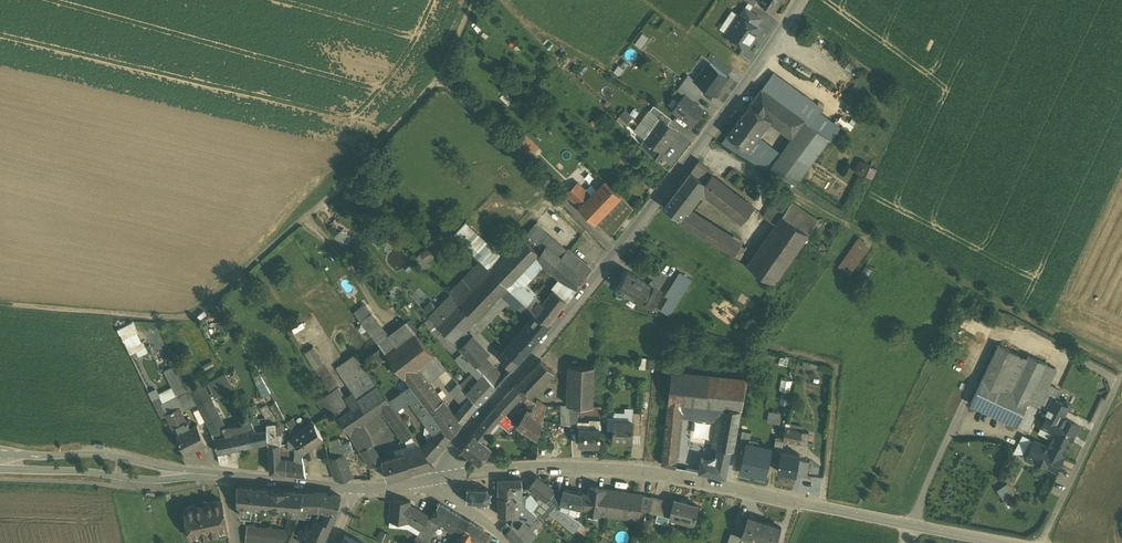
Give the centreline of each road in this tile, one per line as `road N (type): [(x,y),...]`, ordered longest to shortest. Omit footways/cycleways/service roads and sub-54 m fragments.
road 1 (track): [(0,303),(179,318),(203,312),(441,79),(475,0)]
road 2 (residential): [(798,0),(701,145),(458,442),(447,478)]
road 3 (secondary): [(1013,542),(648,473),(517,469),(447,478)]
road 4 (track): [(1121,364),(841,222)]
road 5 (secondary): [(202,475),(101,455),(0,454)]
road 6 (secondary): [(0,470),(158,480),(202,475)]
road 7 (track): [(559,194),(441,79)]
road 8 (secondary): [(354,489),(202,475)]

